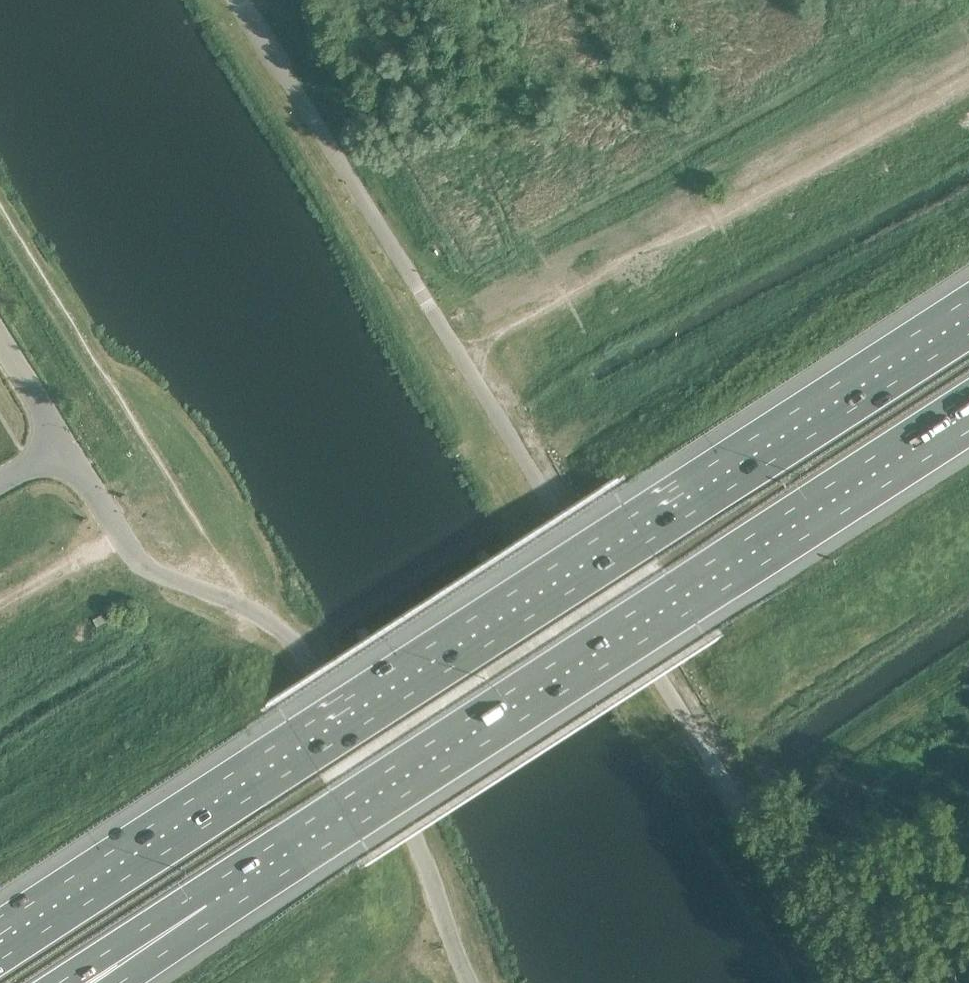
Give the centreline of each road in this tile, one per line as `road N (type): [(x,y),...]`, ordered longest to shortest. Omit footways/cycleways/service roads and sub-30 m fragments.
road 1 (unclassified): [(846,982),(236,0)]
road 2 (motorway): [(968,317),(0,940)]
road 3 (motorway): [(212,902),(968,410)]
road 4 (unclassified): [(470,982),(422,851),(295,642),(250,611),(136,559),(65,448)]
road 5 (motorway): [(72,982),(212,902)]
road 6 (motorway): [(103,982),(212,902)]
road 7 (unclassified): [(65,448),(0,343)]

